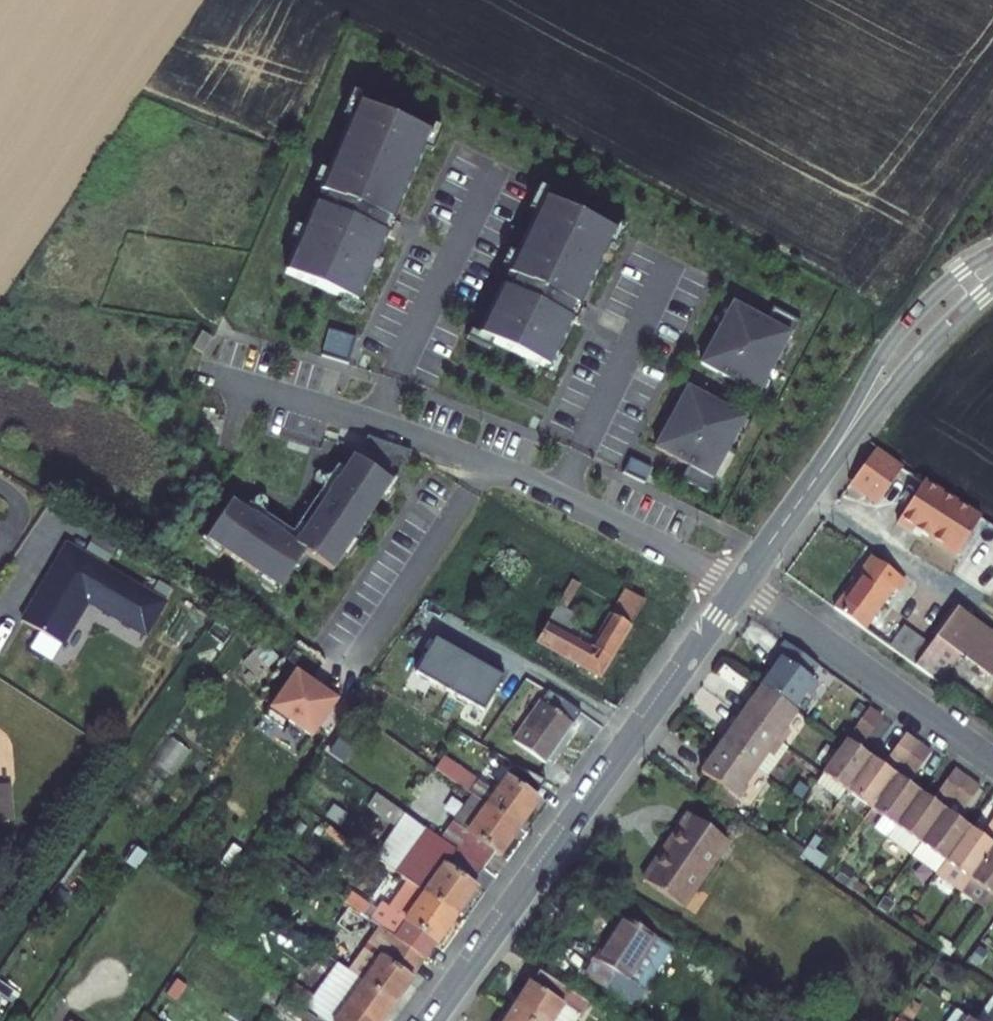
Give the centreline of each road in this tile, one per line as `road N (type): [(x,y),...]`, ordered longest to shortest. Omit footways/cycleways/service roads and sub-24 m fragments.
road 1 (residential): [(740,585),(504,469),(203,373)]
road 2 (tertiary): [(429,1020),(694,663),(740,585)]
road 3 (tertiary): [(740,585),(905,347),(992,264)]
road 4 (residential): [(740,585),(992,763)]

